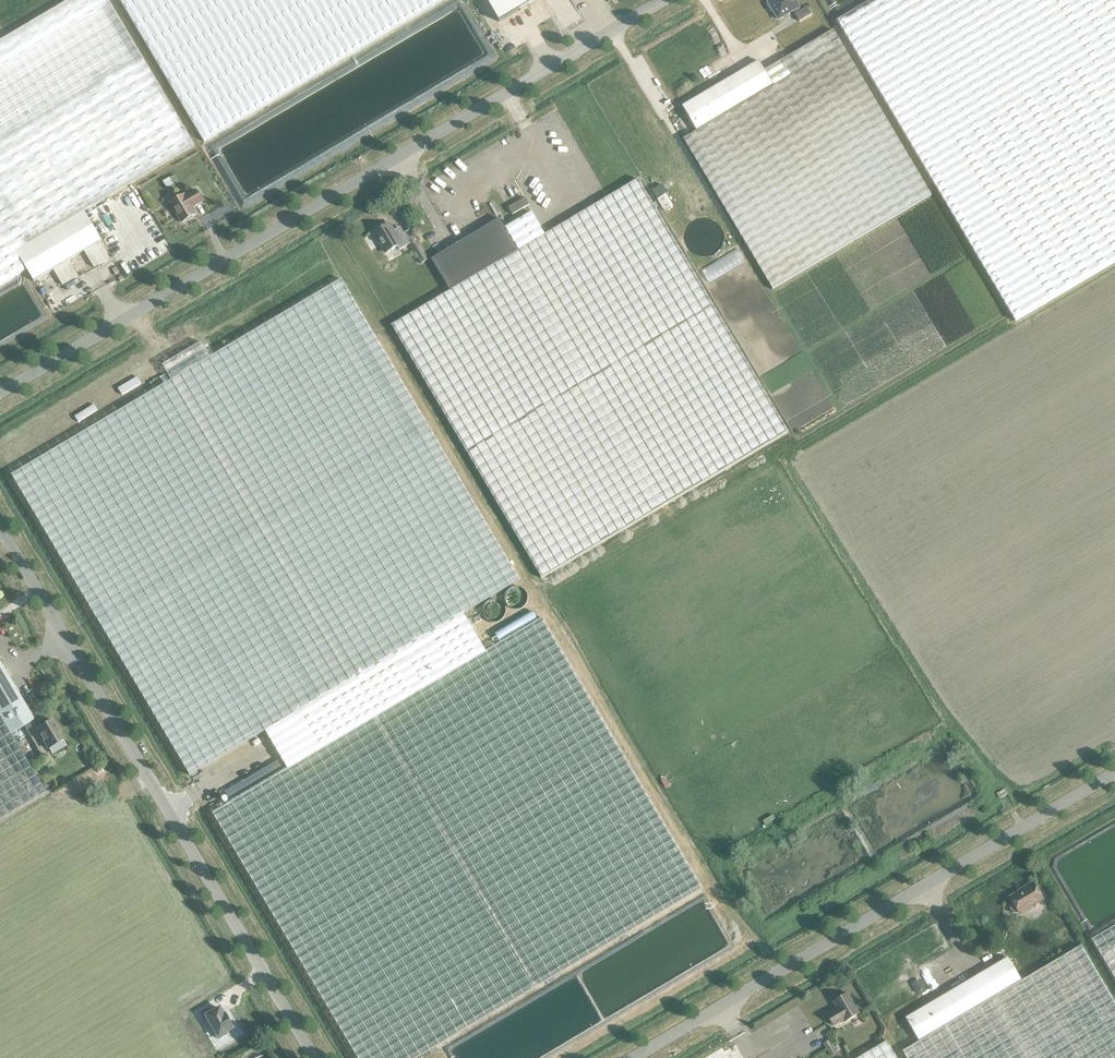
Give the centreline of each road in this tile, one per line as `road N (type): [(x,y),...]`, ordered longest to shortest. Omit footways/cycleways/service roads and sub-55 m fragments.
road 1 (unclassified): [(0,393),(661,0)]
road 2 (unclassified): [(314,1057),(0,526)]
road 3 (unclassified): [(635,1057),(1114,775)]

